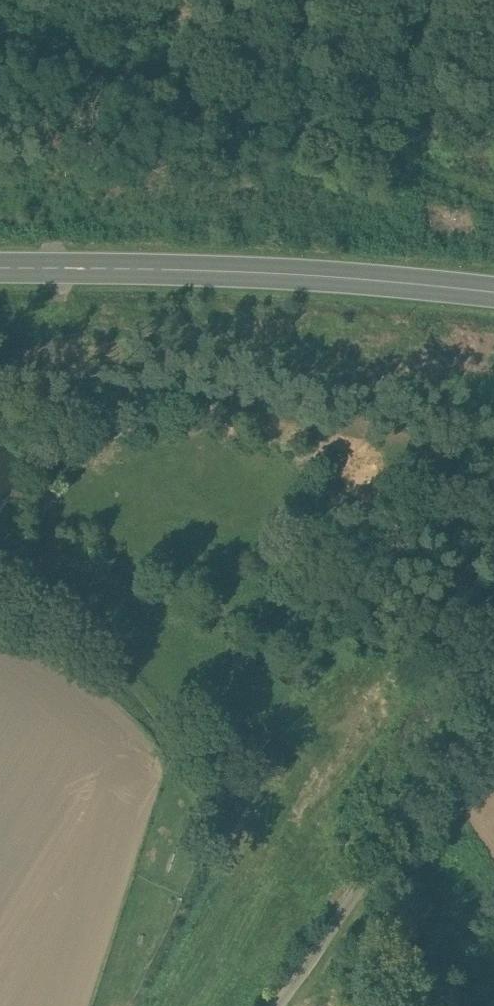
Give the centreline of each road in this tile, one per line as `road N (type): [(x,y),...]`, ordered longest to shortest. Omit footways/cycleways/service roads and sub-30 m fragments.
road 1 (secondary): [(493,290),(313,268),(0,259)]
road 2 (unclassified): [(493,711),(469,731),(298,941),(261,1005)]

